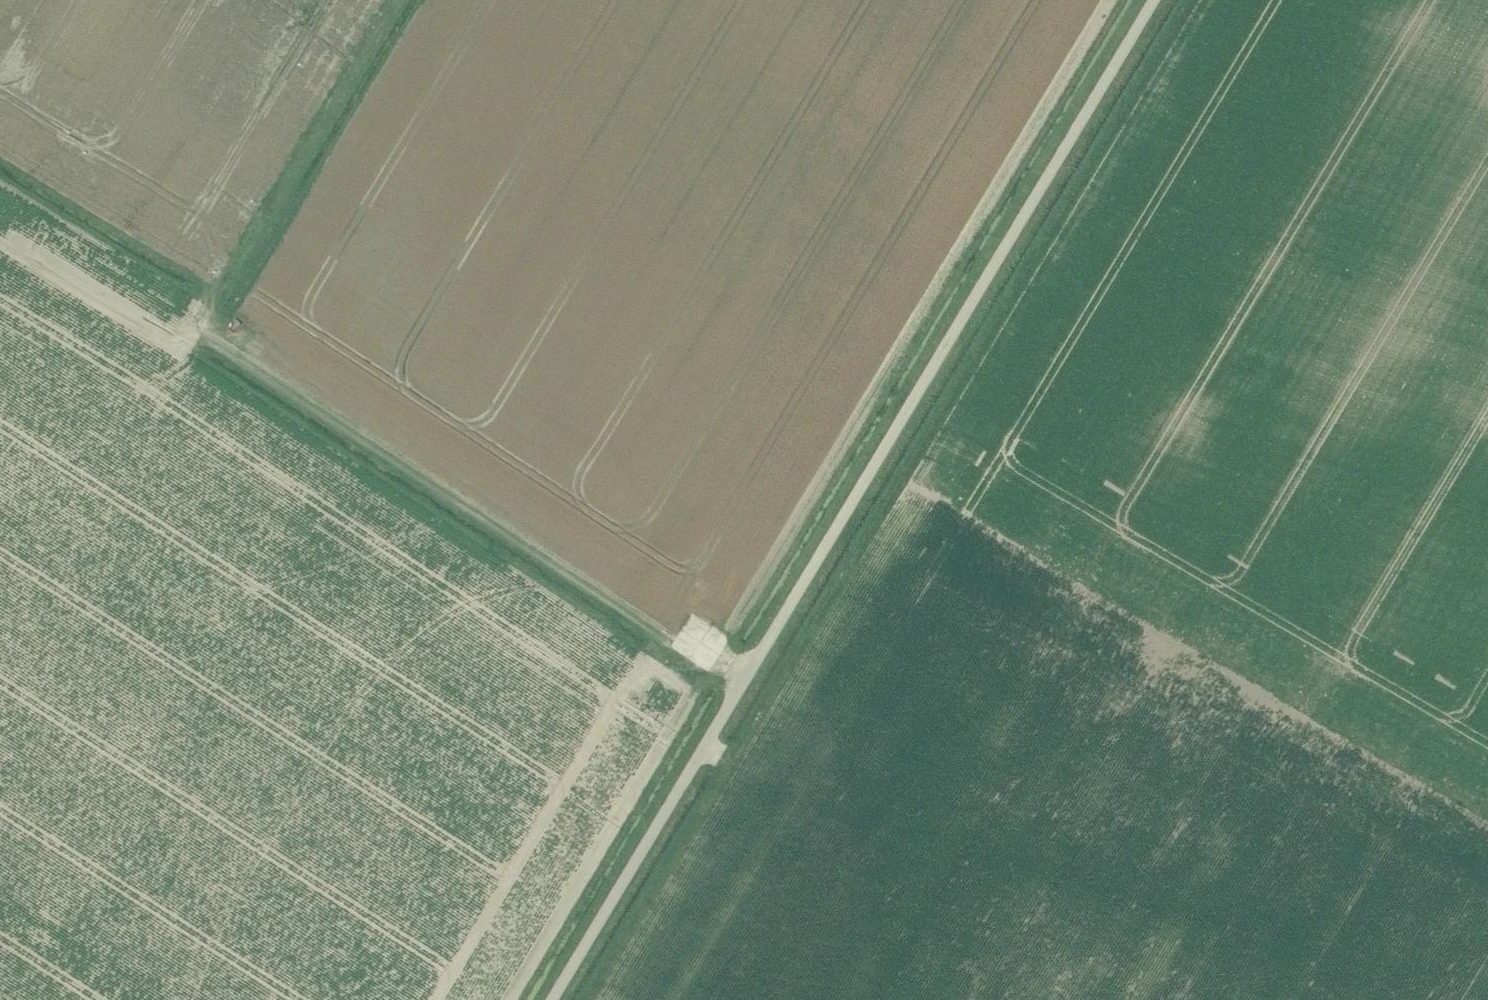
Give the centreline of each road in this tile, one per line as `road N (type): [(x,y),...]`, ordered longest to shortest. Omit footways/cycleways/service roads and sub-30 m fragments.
road 1 (unclassified): [(555,999),(1154,0)]

